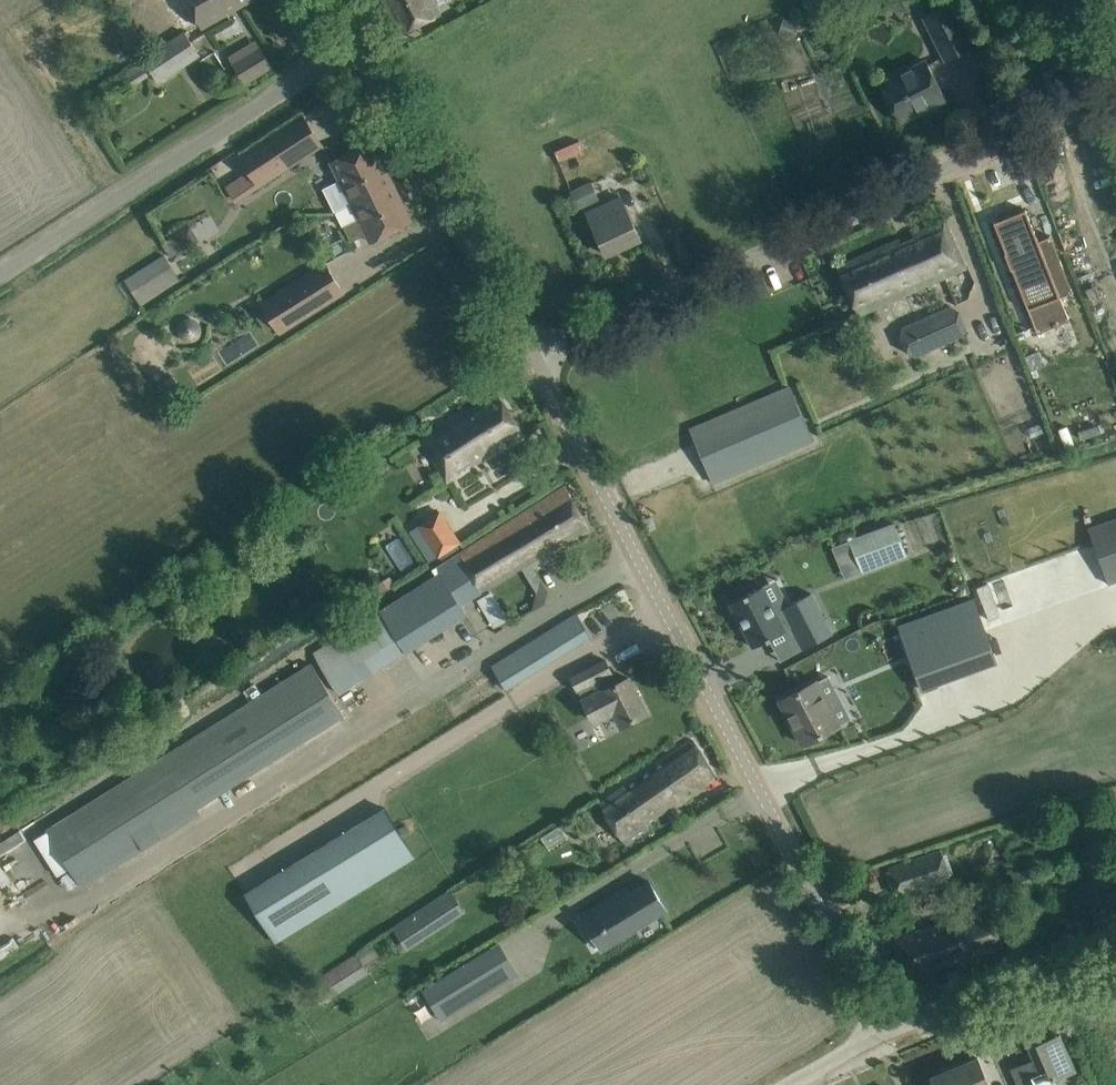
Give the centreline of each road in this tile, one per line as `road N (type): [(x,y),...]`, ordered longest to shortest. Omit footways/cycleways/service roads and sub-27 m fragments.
road 1 (unclassified): [(873,1021),(534,355)]
road 2 (unclassified): [(534,355),(1012,132),(1115,69)]
road 3 (unclassified): [(0,268),(344,39)]
road 4 (unclassified): [(534,355),(344,39)]
road 5 (unclassified): [(873,1021),(1115,929)]
road 6 (unclassified): [(760,1084),(873,1021)]

